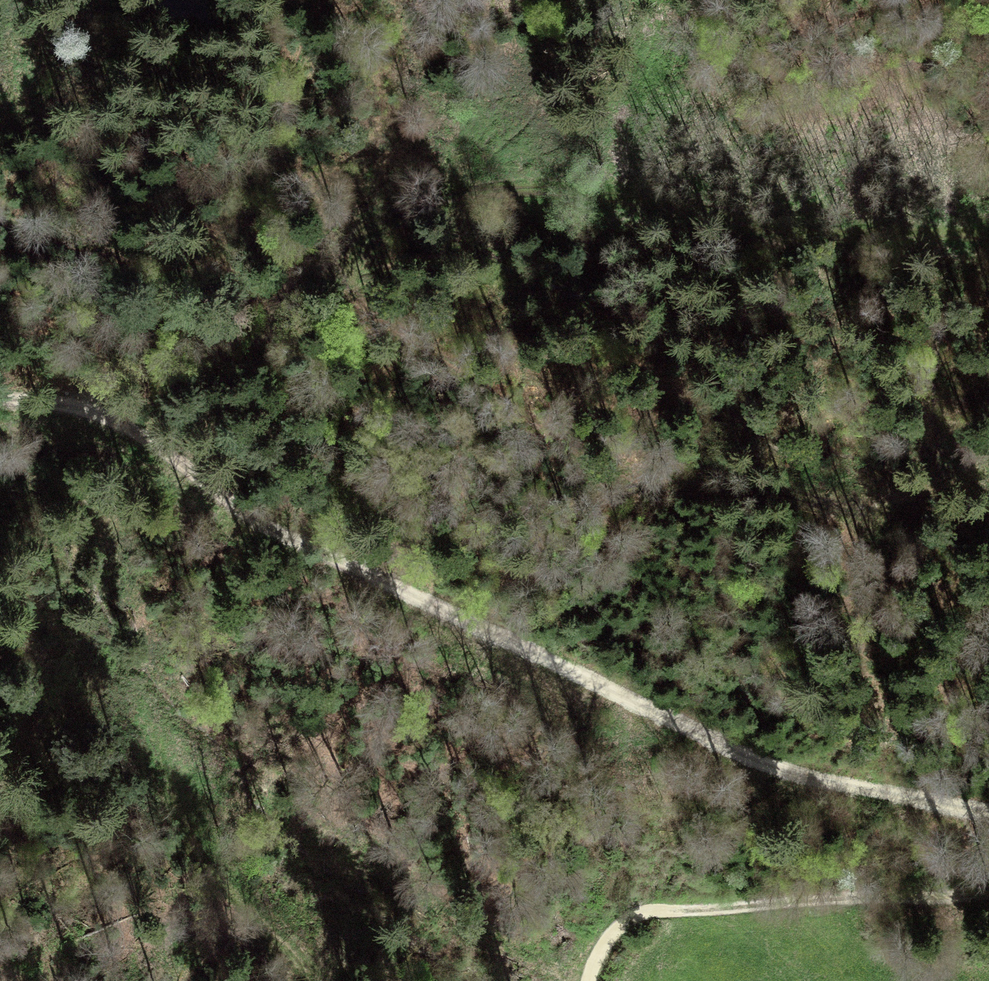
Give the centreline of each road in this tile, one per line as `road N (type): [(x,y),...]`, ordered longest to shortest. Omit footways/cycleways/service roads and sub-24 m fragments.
road 1 (track): [(0,406),(67,415),(133,440),(309,543),(768,765),(988,809)]
road 2 (track): [(988,240),(787,233),(597,192),(458,196),(417,205),(353,238),(249,354),(127,373),(67,415)]
road 3 (track): [(378,576),(510,566),(581,512),(640,488),(848,501)]
road 4 (track): [(988,891),(644,914),(604,947),(591,980)]

